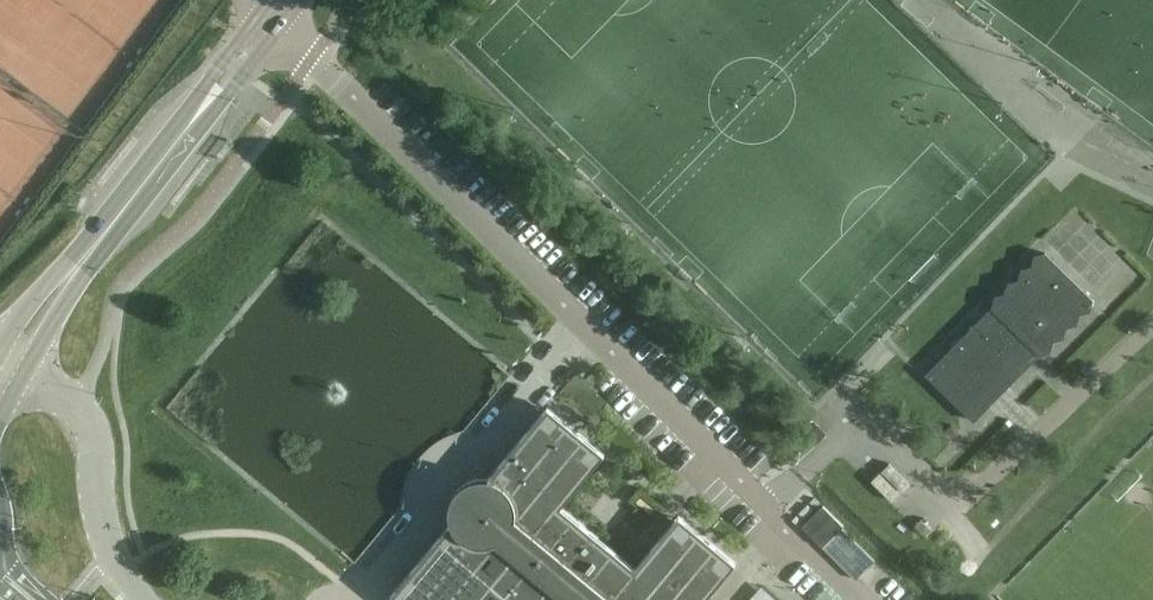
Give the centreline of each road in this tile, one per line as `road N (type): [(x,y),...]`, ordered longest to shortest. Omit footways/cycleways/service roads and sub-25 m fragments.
road 1 (residential): [(858,599),(335,78),(269,23)]
road 2 (tertiary): [(84,257),(269,23)]
road 3 (unclassified): [(141,599),(104,533),(94,426),(24,376)]
road 4 (tertiary): [(24,376),(84,257)]
road 5 (tertiary): [(84,257),(28,307),(0,351)]

